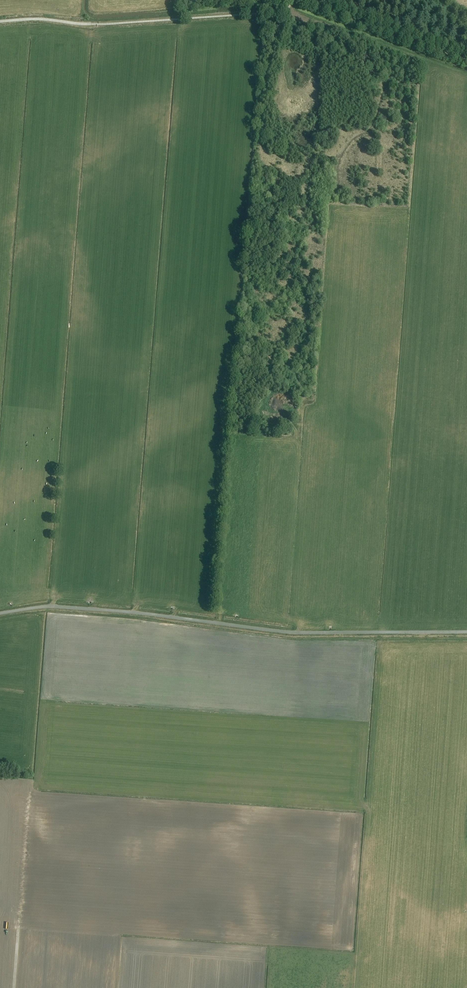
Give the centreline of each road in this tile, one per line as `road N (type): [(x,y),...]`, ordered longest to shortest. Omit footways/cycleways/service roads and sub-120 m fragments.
road 1 (track): [(300,0),(466,61)]

